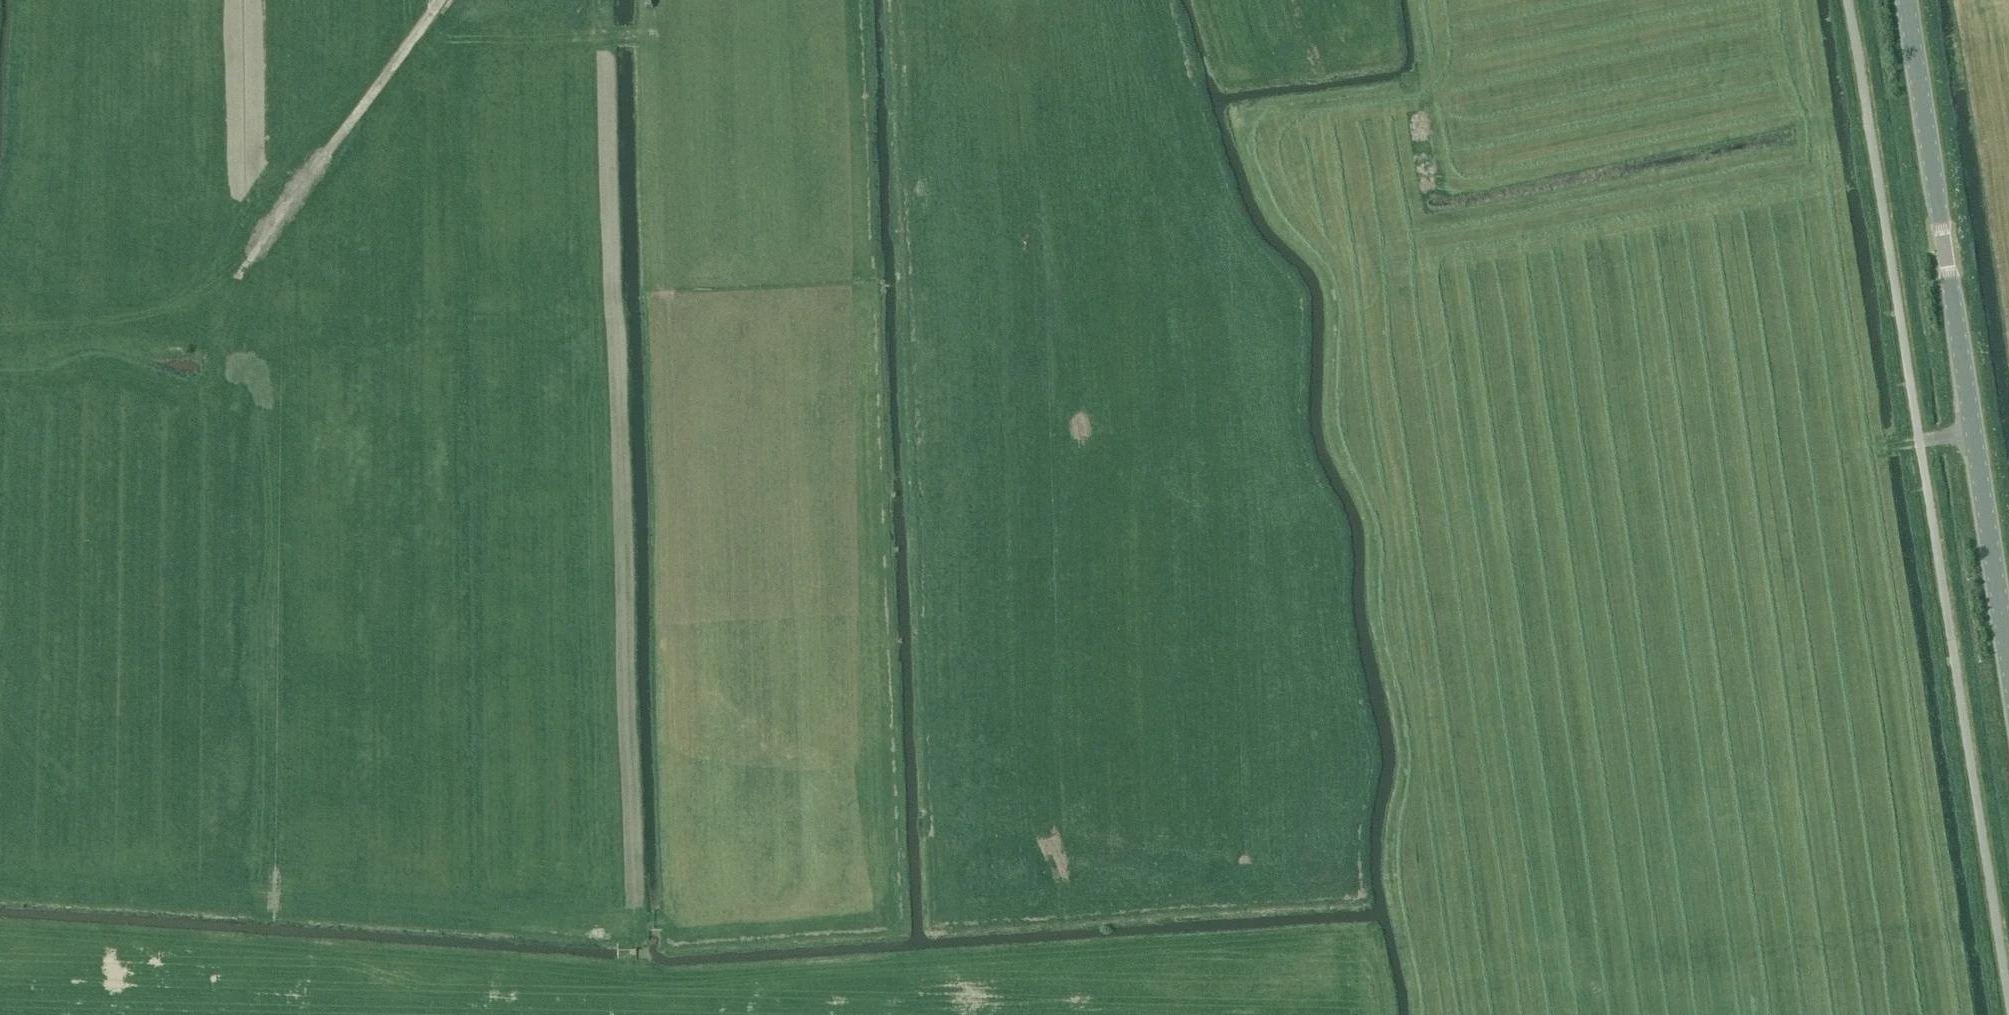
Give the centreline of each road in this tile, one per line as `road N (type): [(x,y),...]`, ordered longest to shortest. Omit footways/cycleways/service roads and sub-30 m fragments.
road 1 (tertiary): [(2008,660),(1906,0)]
road 2 (track): [(442,0),(237,277)]

